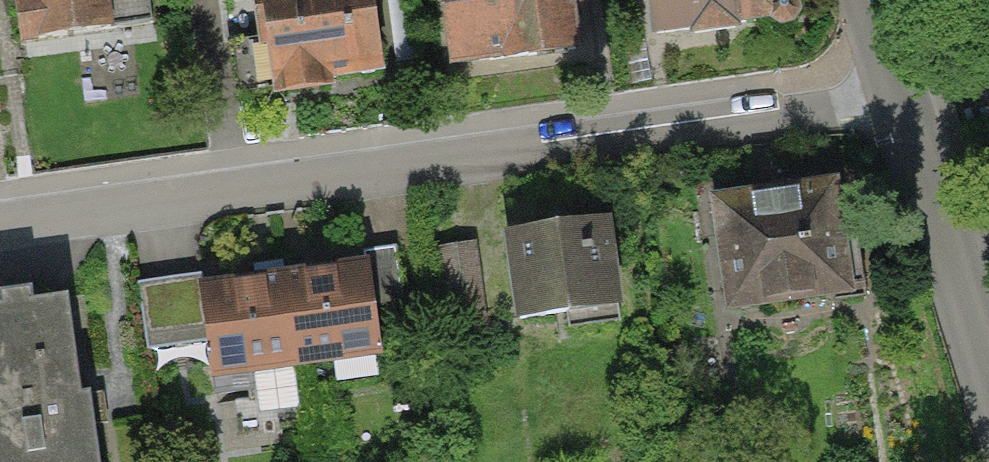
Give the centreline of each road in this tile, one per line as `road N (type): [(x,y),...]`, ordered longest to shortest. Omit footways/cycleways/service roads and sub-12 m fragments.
road 1 (residential): [(900,105),(0,231)]
road 2 (residential): [(900,105),(988,382)]

